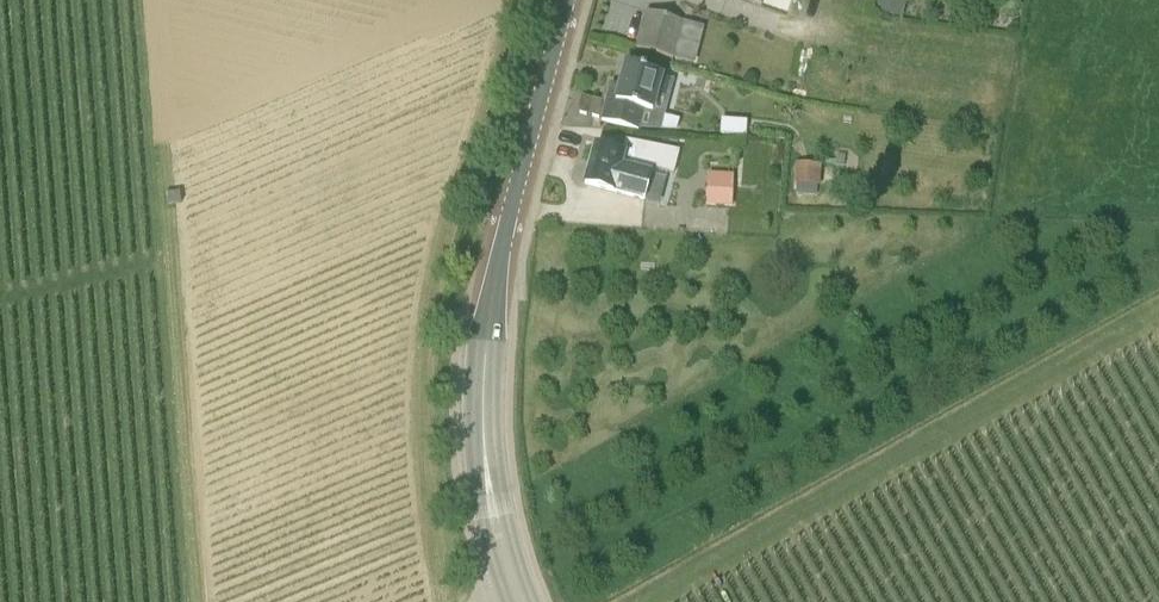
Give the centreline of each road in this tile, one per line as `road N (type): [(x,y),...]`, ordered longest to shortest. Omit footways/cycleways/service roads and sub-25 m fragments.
road 1 (tertiary): [(518,592),(490,493),(485,360),(504,244),(568,0)]

